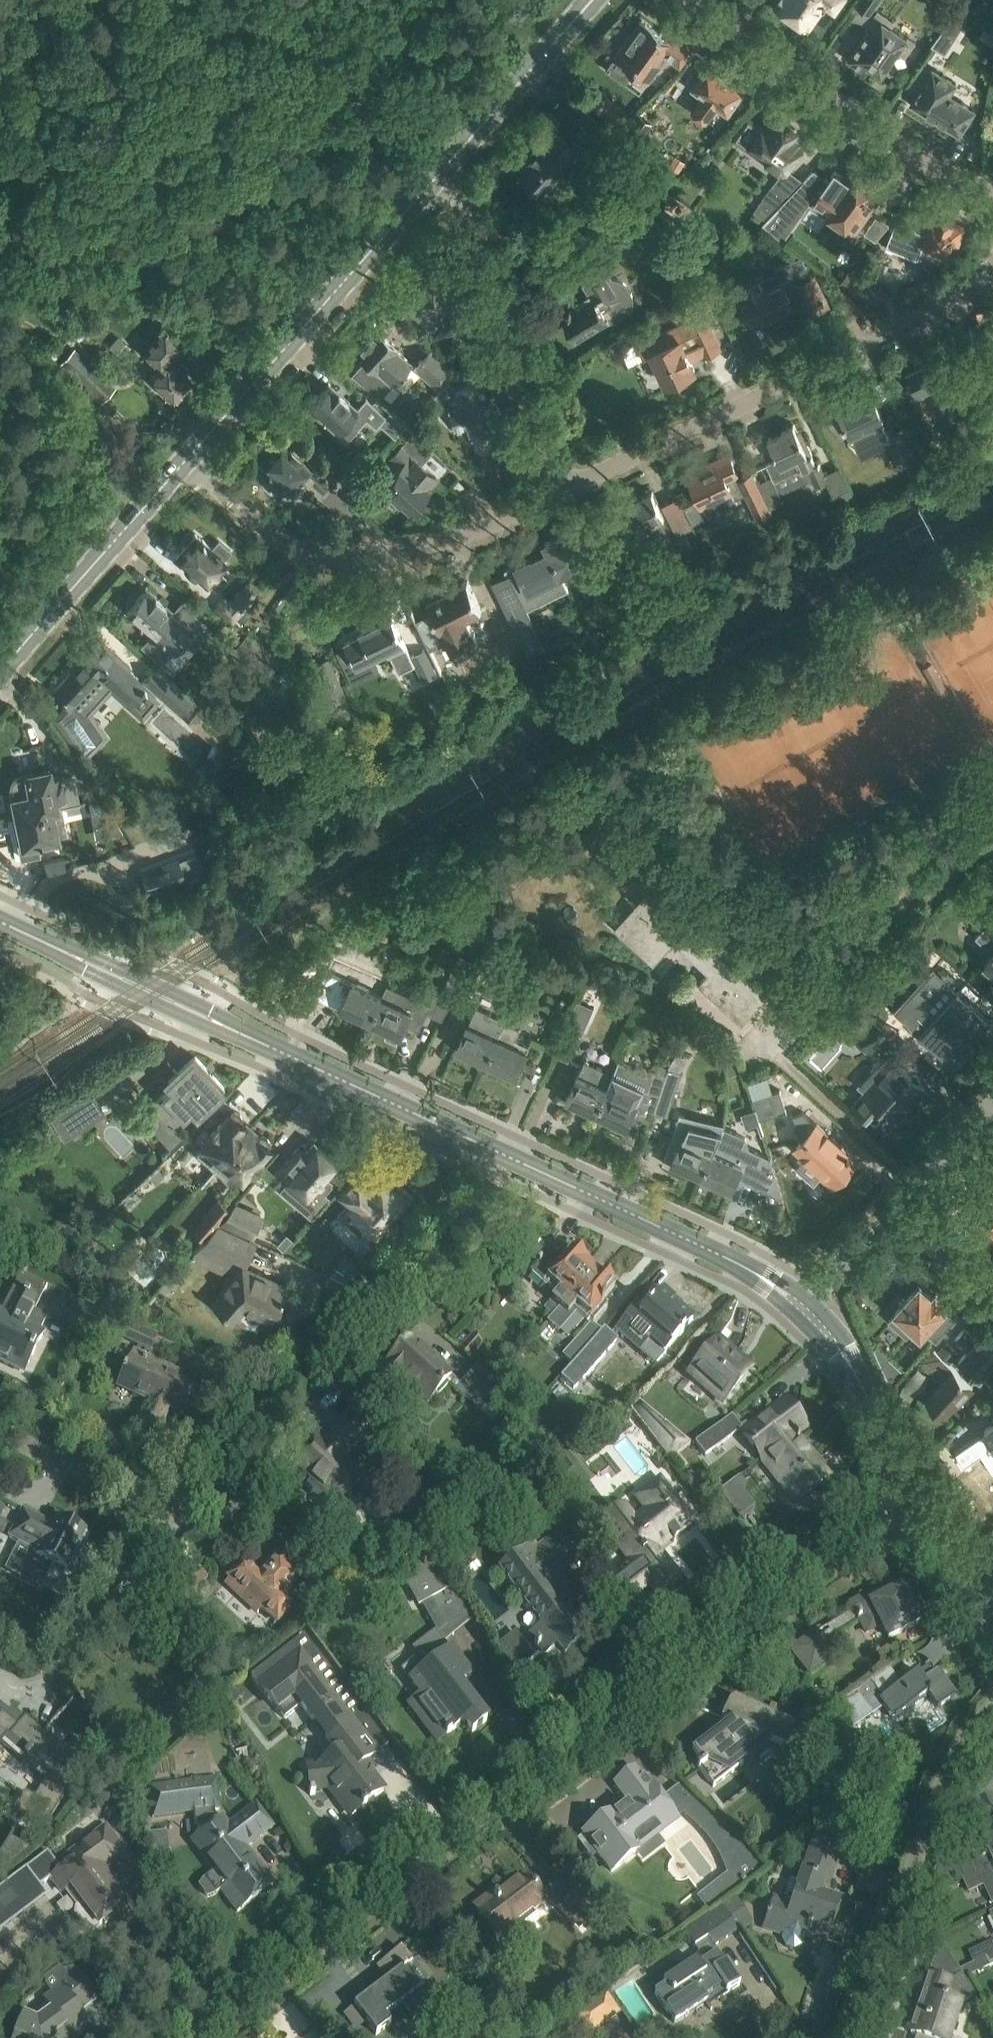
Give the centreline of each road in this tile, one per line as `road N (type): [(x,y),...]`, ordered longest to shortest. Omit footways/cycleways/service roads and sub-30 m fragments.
road 1 (residential): [(193,2037),(913,1490)]
road 2 (residential): [(0,1429),(145,1501),(179,1510),(193,1503),(501,1153)]
road 3 (secondary): [(501,1153),(0,921)]
road 4 (residential): [(562,490),(962,298),(992,266)]
road 5 (residential): [(186,460),(276,538),(315,554),(425,546),(562,490)]
road 6 (tertiary): [(186,460),(438,174)]
road 7 (residential): [(854,2037),(955,1753),(992,1708)]
road 8 (residential): [(693,0),(913,156),(992,189)]
road 9 (residential): [(562,490),(475,223),(438,174)]
road 10 (secondary): [(796,1304),(641,1215),(501,1153)]
road 11 (tertiary): [(0,678),(186,460)]
road 12 (tertiary): [(438,174),(592,0)]
road 13 (secondary): [(913,1490),(835,1354),(796,1304)]
road 14 (secondary): [(992,1660),(913,1490)]
road 15 (residential): [(879,1217),(992,1098)]
road 16 (residential): [(992,1307),(879,1217)]
road 17 (residential): [(796,1304),(879,1217)]

